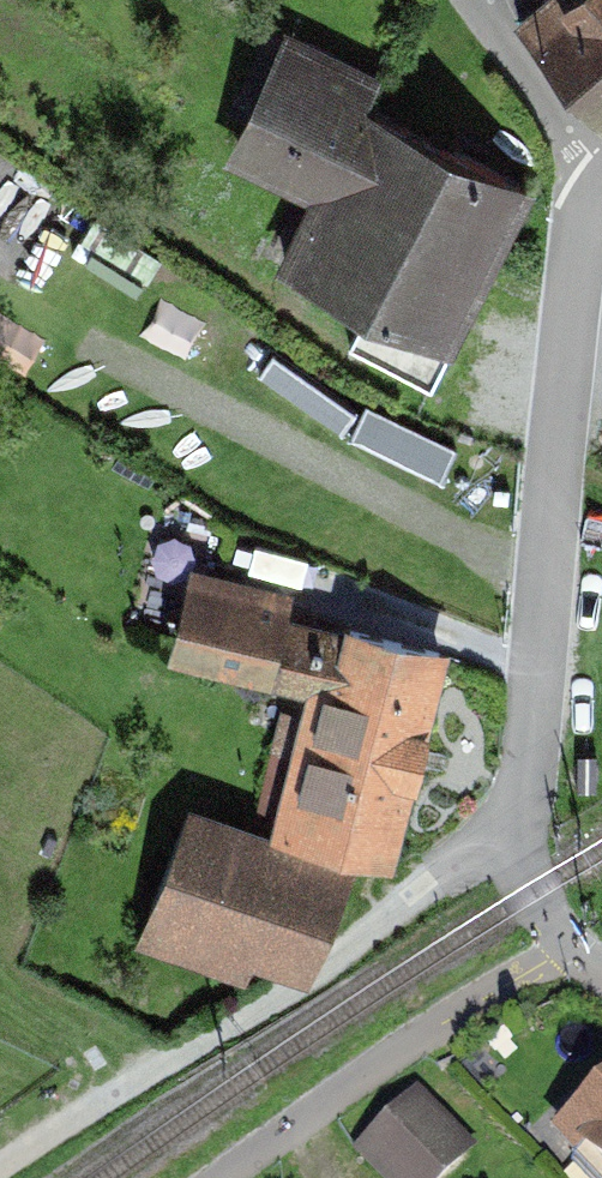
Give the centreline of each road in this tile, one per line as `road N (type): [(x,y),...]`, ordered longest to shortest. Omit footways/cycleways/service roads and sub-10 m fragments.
road 1 (residential): [(601,975),(528,890),(517,864),(579,234),(601,190)]
road 2 (residential): [(480,0),(601,168)]

